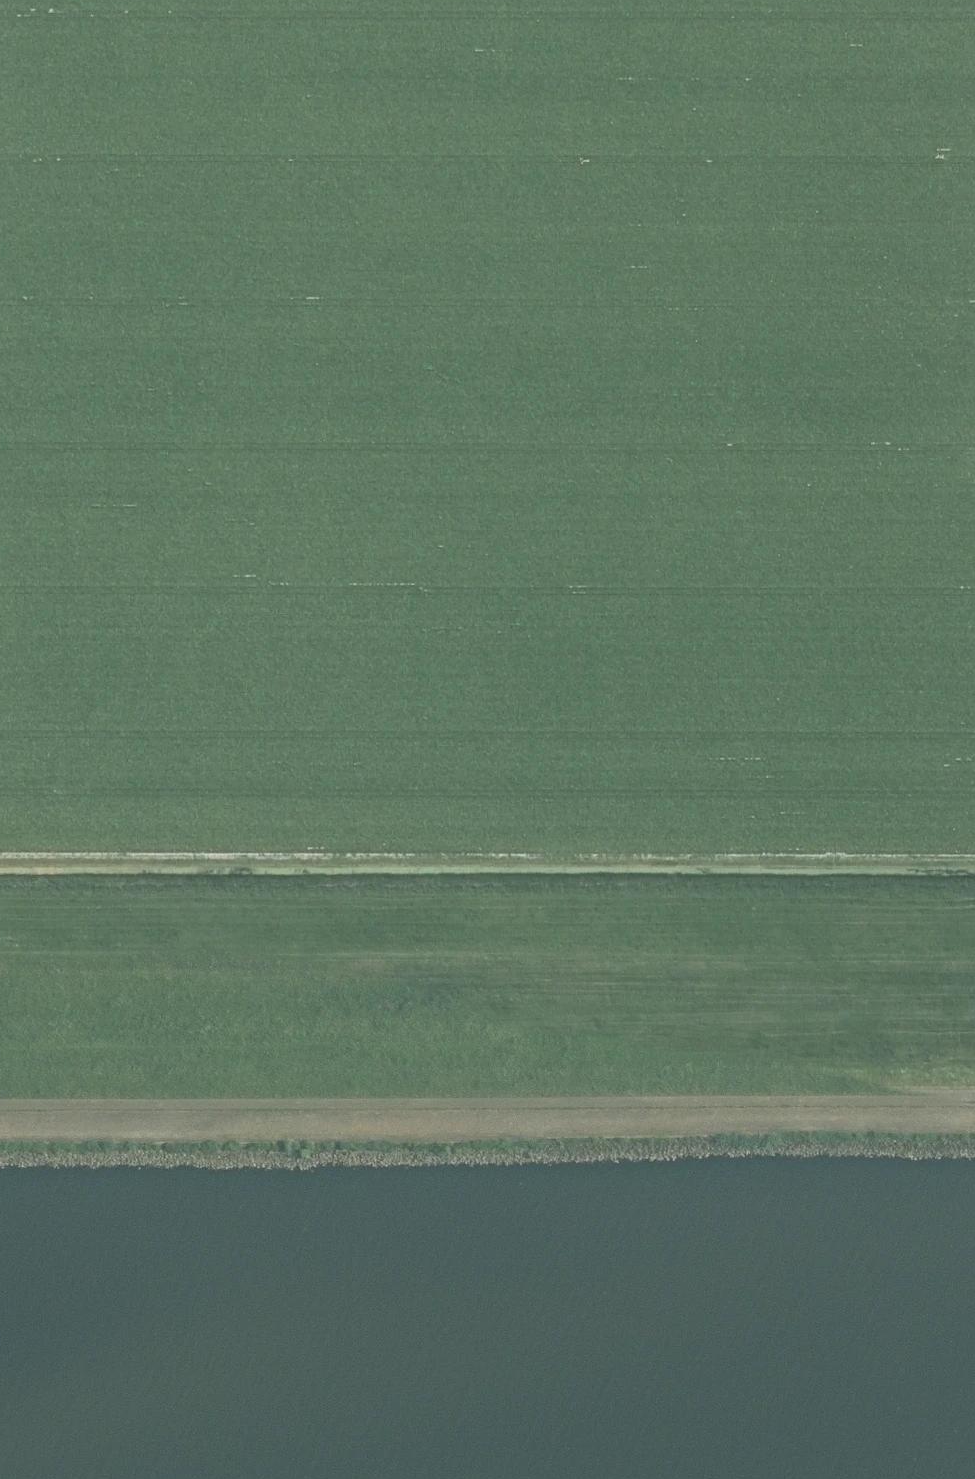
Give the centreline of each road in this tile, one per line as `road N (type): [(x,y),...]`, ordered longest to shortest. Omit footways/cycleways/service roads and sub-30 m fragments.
road 1 (unclassified): [(0,1099),(974,1097)]

